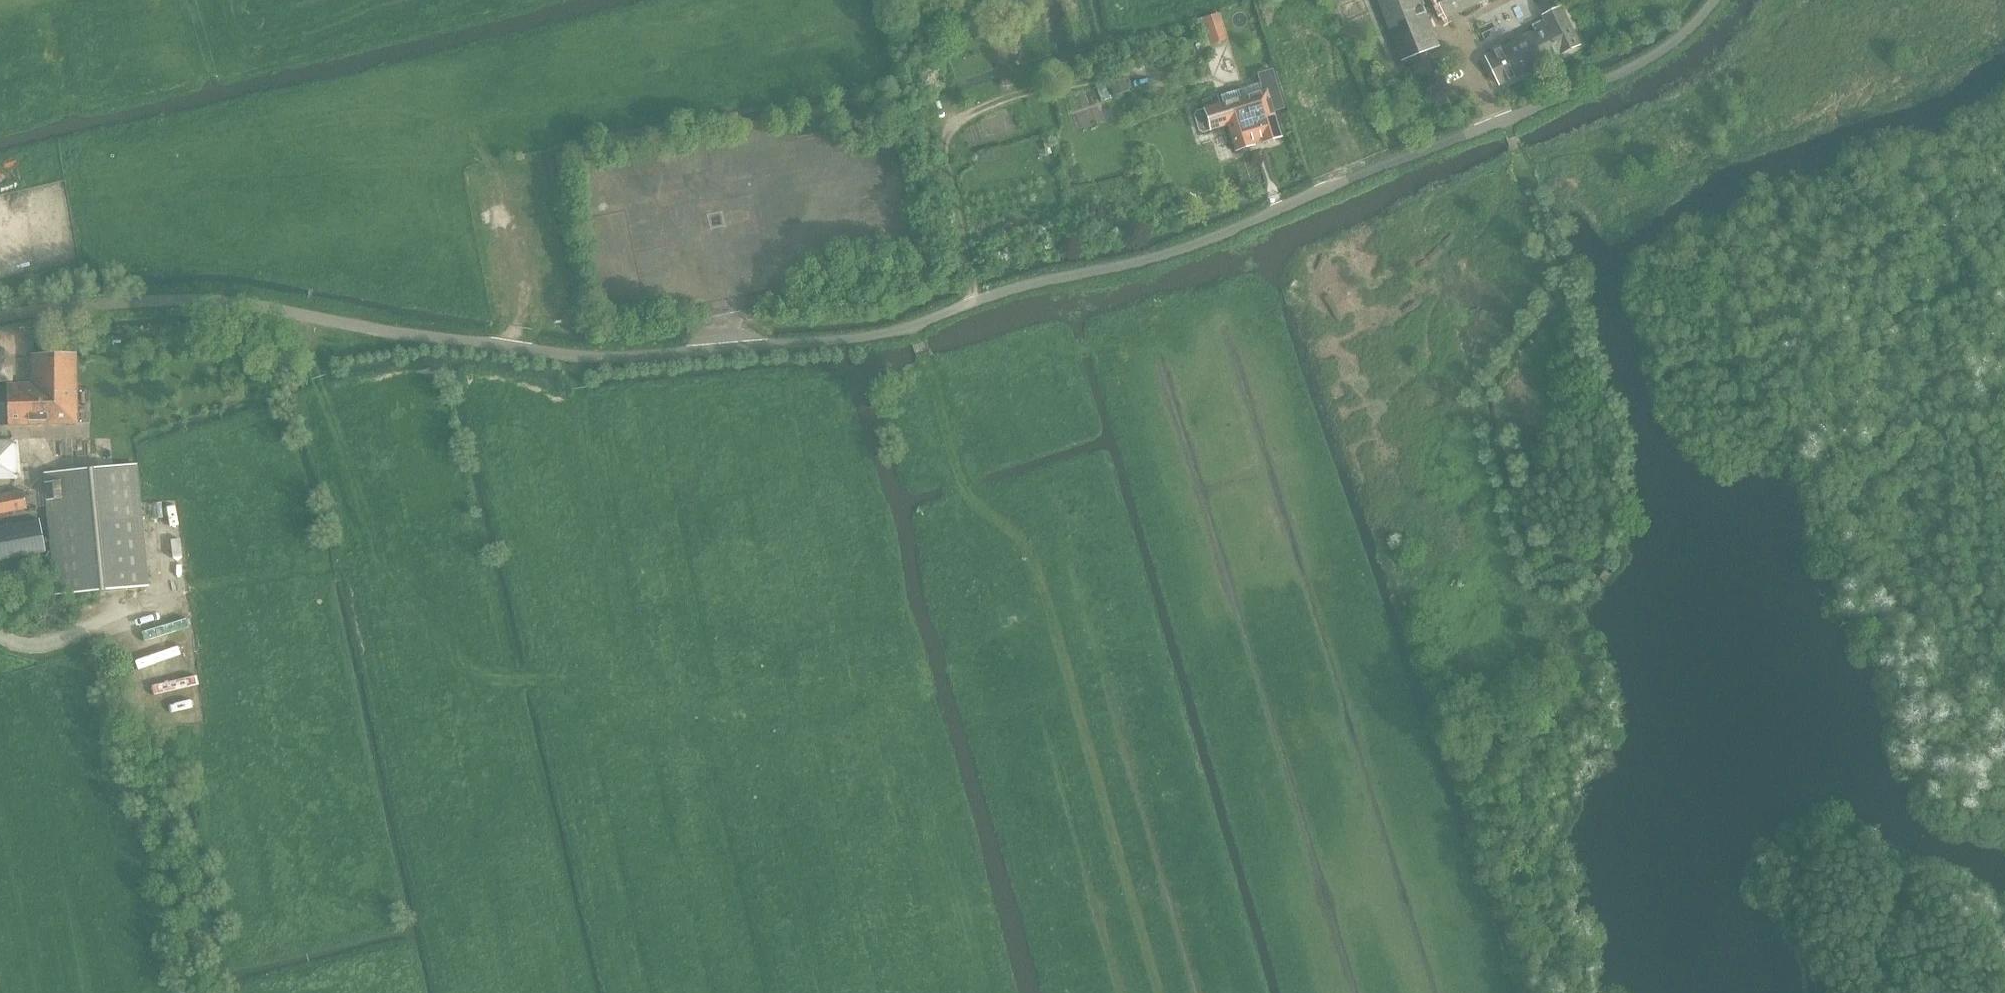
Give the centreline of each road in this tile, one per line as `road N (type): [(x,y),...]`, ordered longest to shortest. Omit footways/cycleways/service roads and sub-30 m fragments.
road 1 (residential): [(0,318),(202,301),(607,358),(853,341),(1227,235),(1630,71),(1676,42),(1716,0)]
road 2 (track): [(1158,992),(1035,567),(1019,539),(967,494),(913,328)]
road 3 (track): [(1131,73),(1005,97),(940,136),(971,304)]

